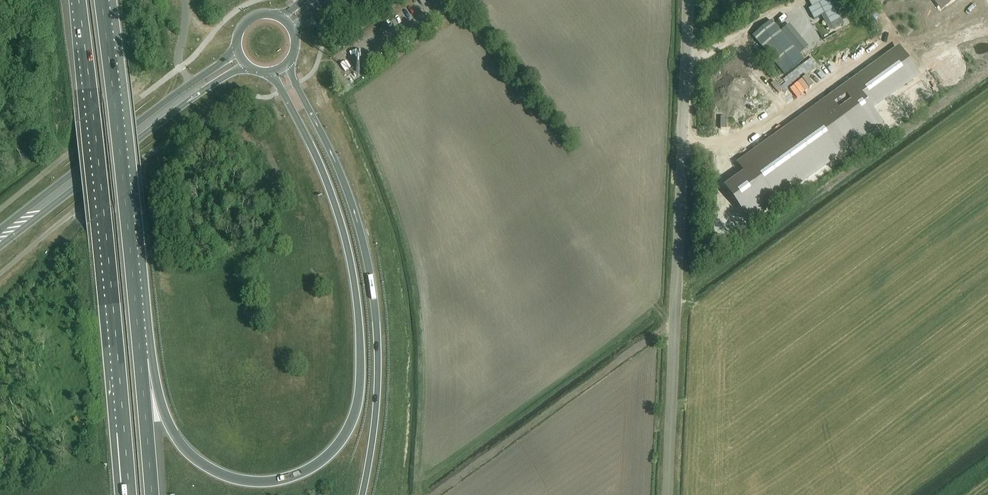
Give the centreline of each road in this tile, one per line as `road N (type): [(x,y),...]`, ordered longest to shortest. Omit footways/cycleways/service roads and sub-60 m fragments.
road 1 (motorway): [(271,73),(316,156),(351,261),(361,360),(353,420),(307,472),(270,482),(240,480),(182,445),(140,357)]
road 2 (unclassified): [(667,494),(688,0)]
road 3 (motorway): [(363,494),(378,362),(369,263),(331,152),(288,63)]
road 4 (motorway): [(79,0),(124,432)]
road 5 (motorway): [(140,357),(102,0)]
road 6 (secondary): [(0,238),(196,88)]
road 7 (motorway): [(151,494),(140,357)]

